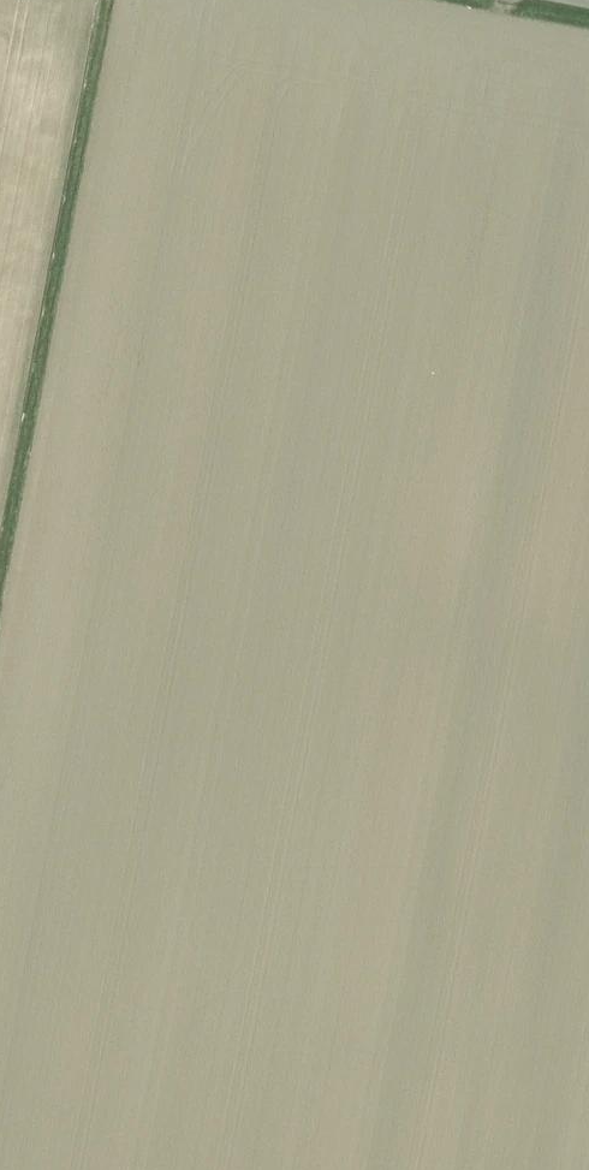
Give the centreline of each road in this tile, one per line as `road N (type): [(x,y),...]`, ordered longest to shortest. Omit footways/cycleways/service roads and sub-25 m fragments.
road 1 (track): [(0,561),(102,0)]

